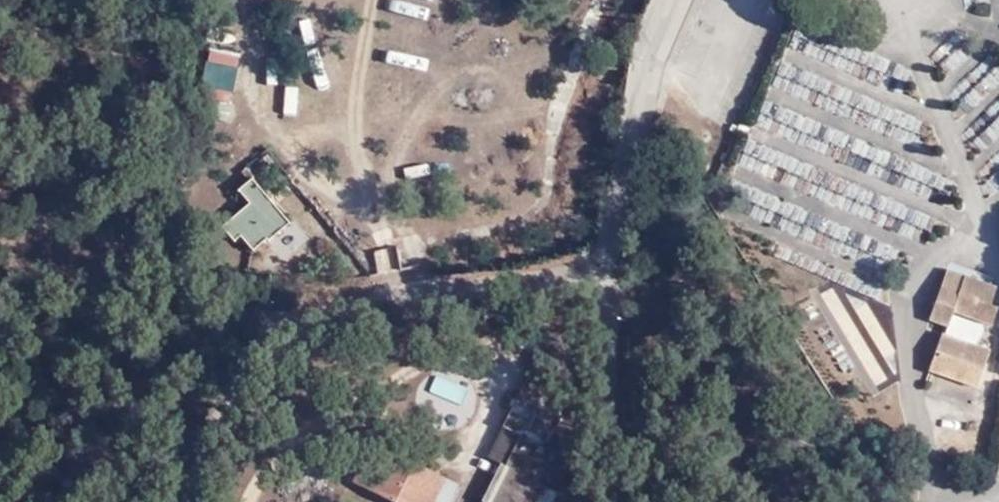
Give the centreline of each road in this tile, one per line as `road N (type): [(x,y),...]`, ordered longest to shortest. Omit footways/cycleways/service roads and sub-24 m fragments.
road 1 (unclassified): [(187,501),(205,433),(239,377),(302,332),(615,264)]
road 2 (unclassified): [(615,264),(636,102),(671,0)]
road 3 (residential): [(628,501),(615,374),(615,264)]

